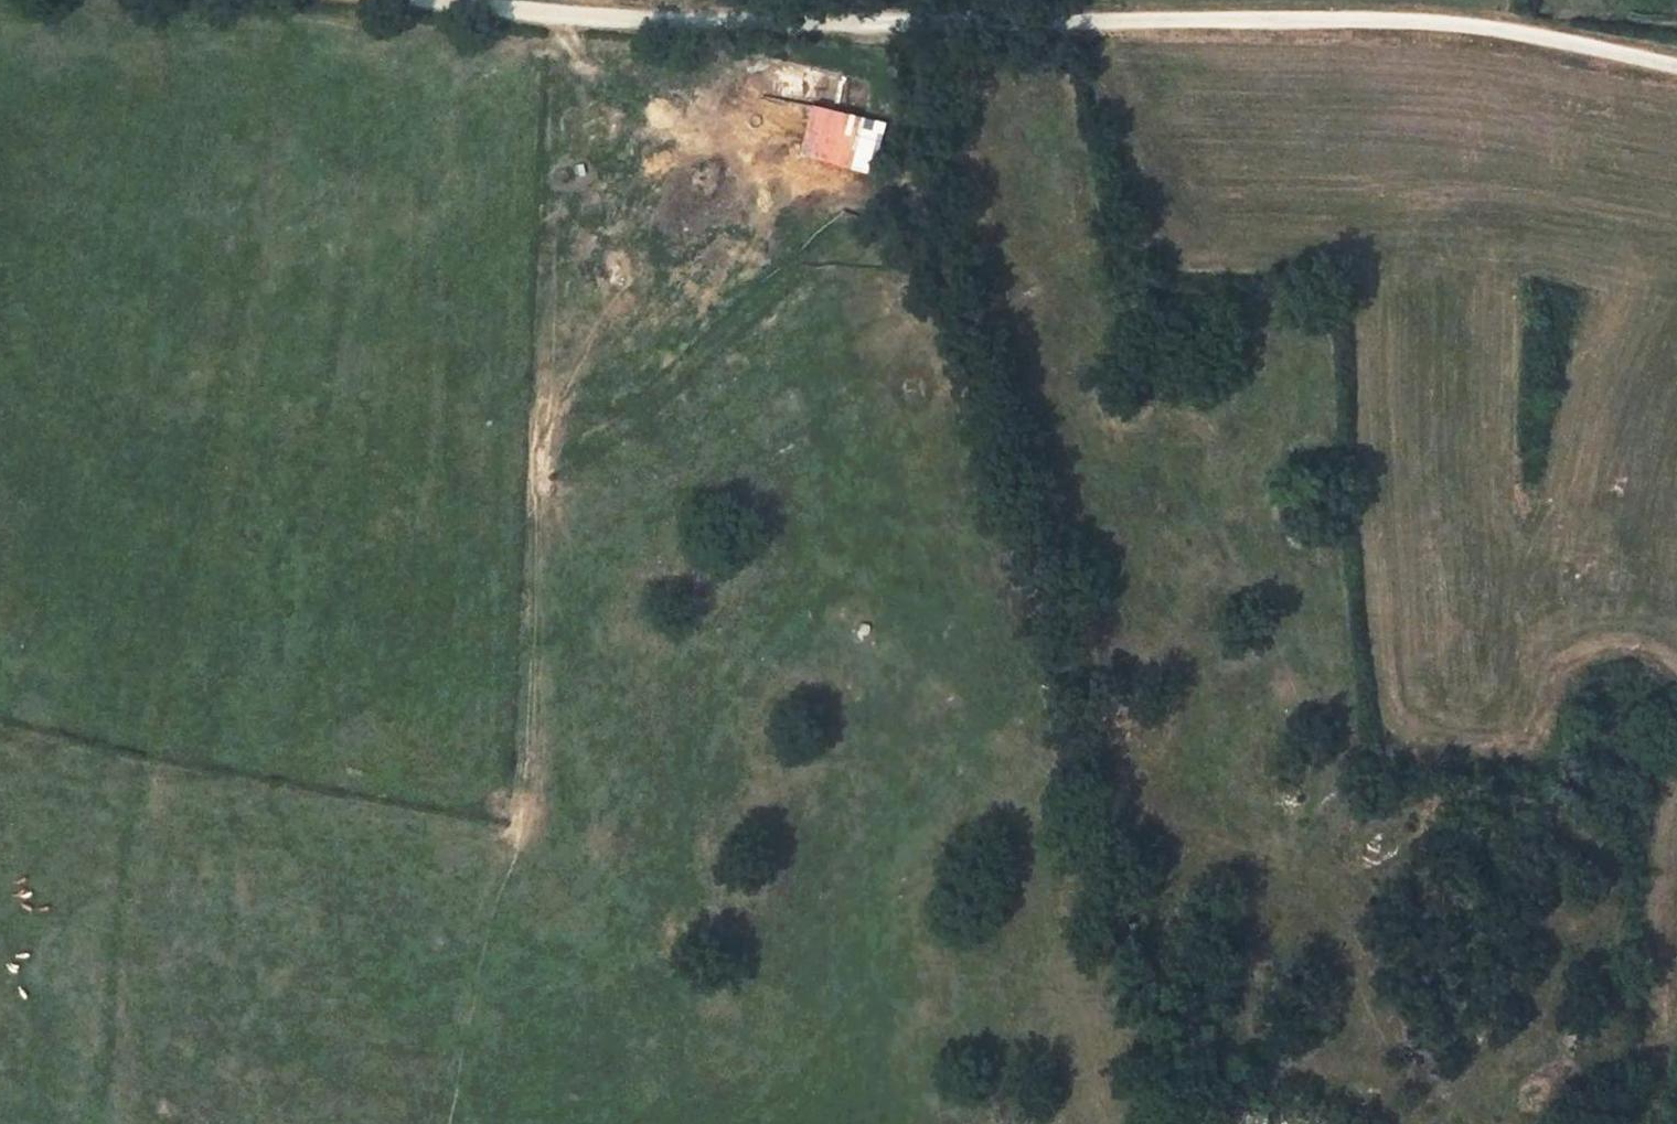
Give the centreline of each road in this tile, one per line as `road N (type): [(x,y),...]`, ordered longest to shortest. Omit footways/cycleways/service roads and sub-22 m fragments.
road 1 (track): [(1676,66),(1405,26),(796,28),(397,0)]

